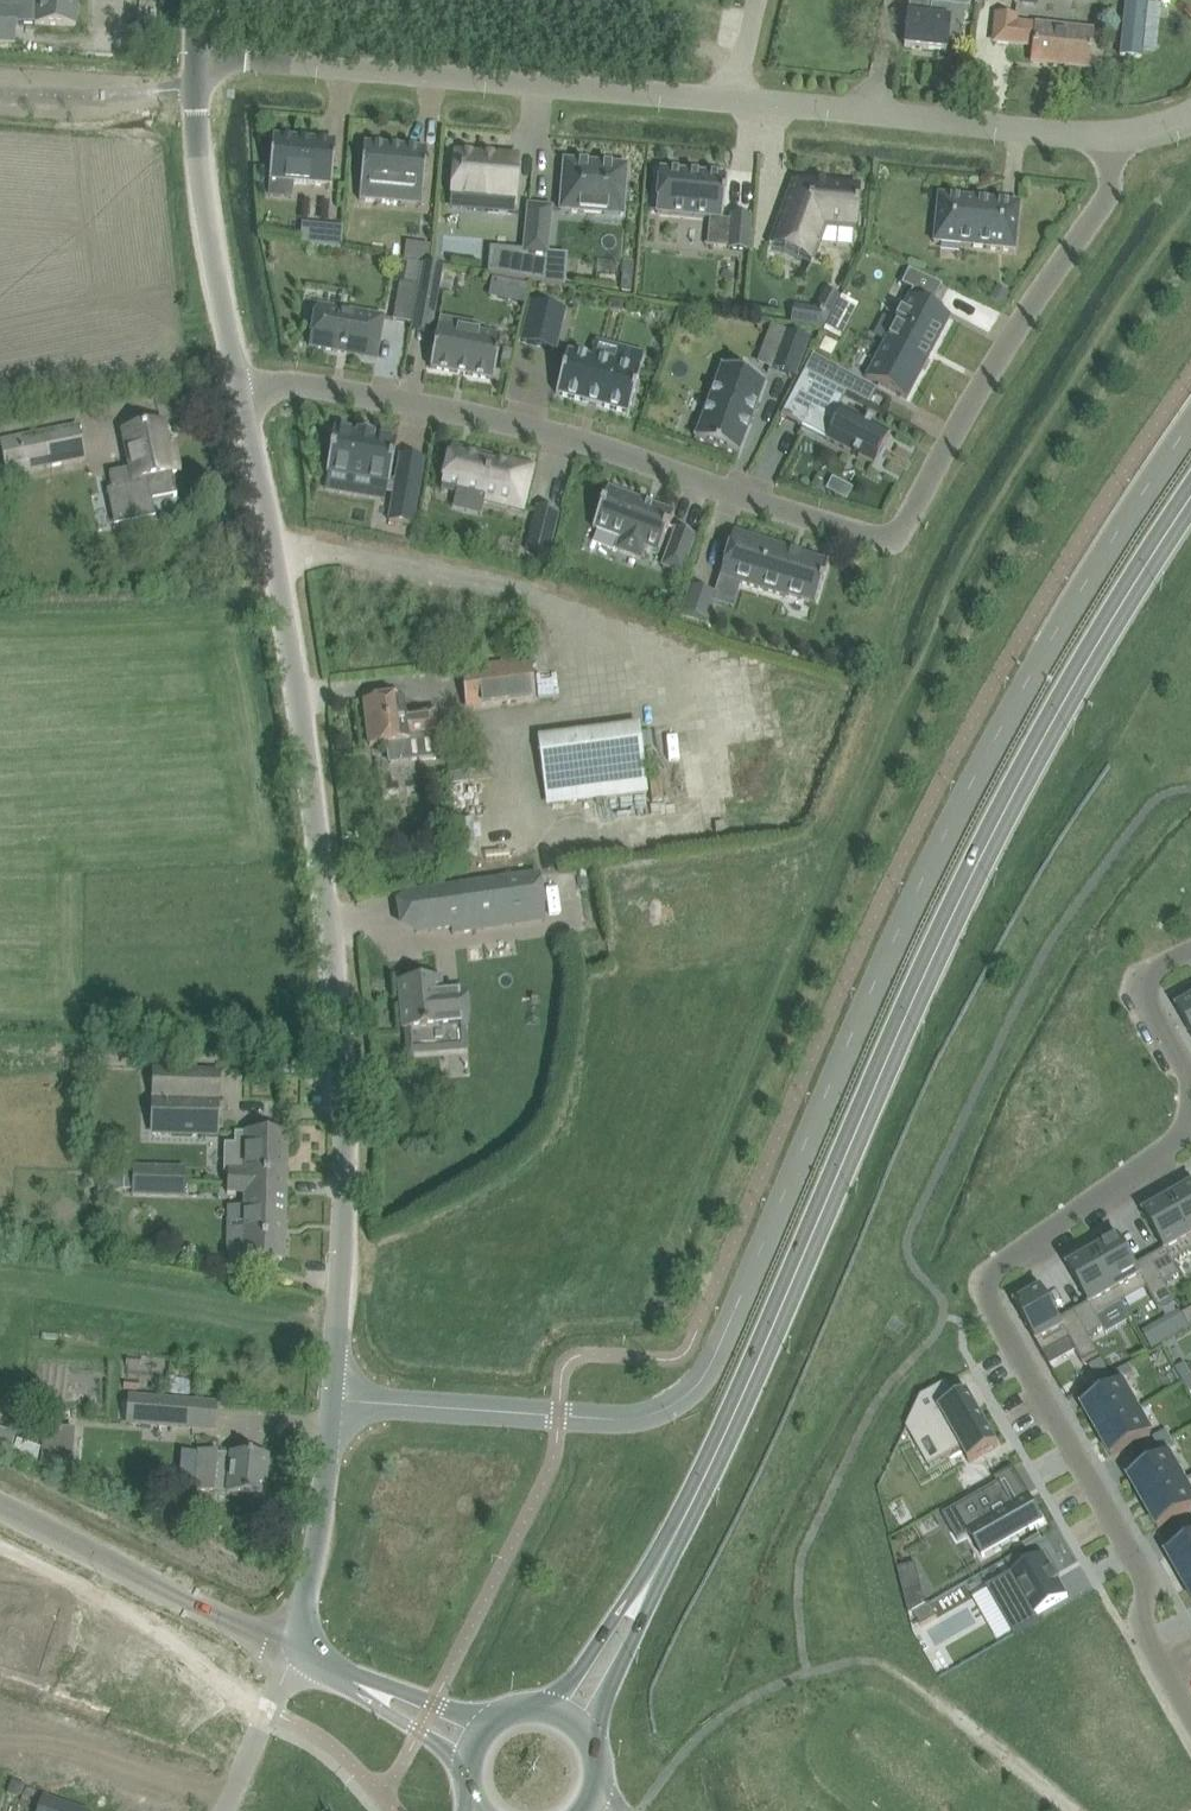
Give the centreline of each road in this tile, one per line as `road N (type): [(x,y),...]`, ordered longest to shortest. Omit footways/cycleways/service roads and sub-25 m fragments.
road 1 (unclassified): [(336,1400),(619,1419),(661,1411),(692,1392),(711,1368),(922,883),(1010,713),(1110,544),(1190,429)]
road 2 (secondary): [(657,1573),(721,1449),(978,860),(1034,751),(1190,504)]
road 3 (residential): [(243,394),(294,383),(390,398),(589,444),(874,538),(901,534),(1014,333),(1110,190),(1118,139)]
road 4 (unclassified): [(336,1400),(348,1026),(243,394)]
road 5 (residential): [(1118,139),(198,58)]
road 6 (residential): [(1190,1126),(997,1267),(989,1285),(992,1308),(1131,1542),(1137,1627),(1190,1716)]
road 7 (unclassified): [(243,394),(205,220),(198,58)]
road 8 (unclassified): [(290,1646),(320,1523),(336,1400)]
road 9 (residential): [(7,1694),(59,1707),(113,1563)]
road 10 (tertiary): [(113,1563),(290,1646)]
road 11 (secondary): [(593,1740),(639,1640),(657,1573)]
road 12 (unclassified): [(229,1810),(290,1646)]
road 13 (secondary): [(657,1573),(608,1625),(553,1709)]
road 14 (tertiary): [(491,1722),(335,1672)]
road 15 (tertiary): [(335,1672),(469,1765)]
road 16 (residential): [(1190,1080),(1146,990),(1162,964),(1190,951)]
road 17 (tertiary): [(0,1501),(113,1563)]

